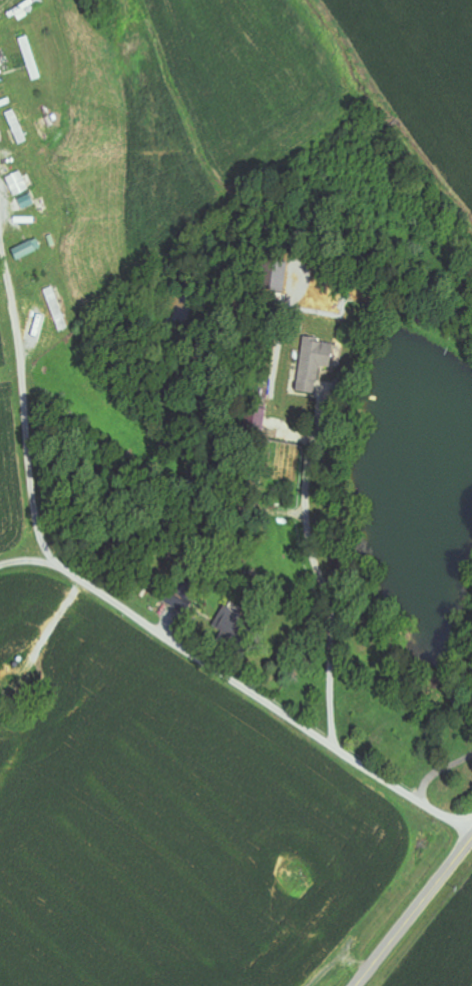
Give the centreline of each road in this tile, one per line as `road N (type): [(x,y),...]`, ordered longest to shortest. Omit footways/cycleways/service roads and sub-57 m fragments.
road 1 (residential): [(471,828),(47,549),(0,545)]
road 2 (residential): [(25,545),(18,344),(12,285),(0,261)]
road 3 (secondary): [(358,985),(471,843)]

